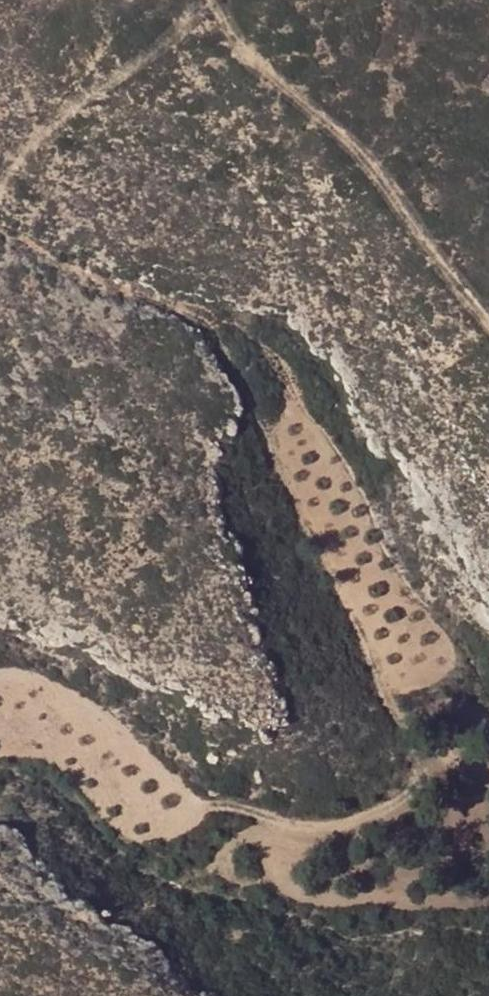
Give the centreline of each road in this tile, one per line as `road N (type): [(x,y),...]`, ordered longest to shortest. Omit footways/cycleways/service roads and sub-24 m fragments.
road 1 (track): [(481,829),(423,781),(216,319),(200,305),(84,271),(0,225)]
road 2 (track): [(488,289),(372,149),(239,40),(213,0)]
road 3 (track): [(488,829),(305,819),(228,801)]

